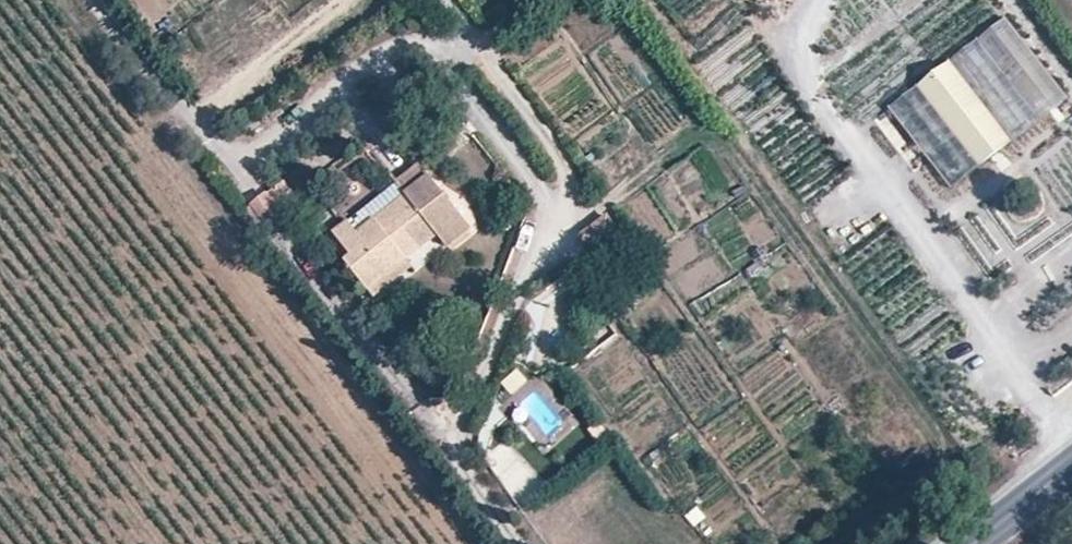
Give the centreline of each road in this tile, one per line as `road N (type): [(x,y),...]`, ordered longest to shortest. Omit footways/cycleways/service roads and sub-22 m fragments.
road 1 (primary): [(1071,469),(977,543)]

